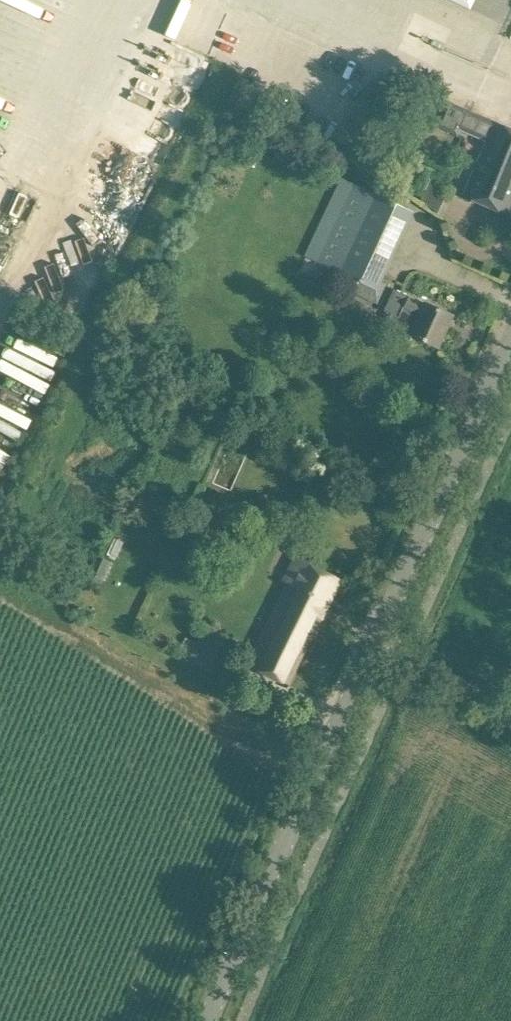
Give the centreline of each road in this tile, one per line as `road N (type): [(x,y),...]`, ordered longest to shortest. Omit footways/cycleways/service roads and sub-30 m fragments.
road 1 (tertiary): [(204,1020),(378,634)]
road 2 (tertiary): [(378,634),(510,343)]
road 3 (unclassified): [(510,709),(378,634)]

